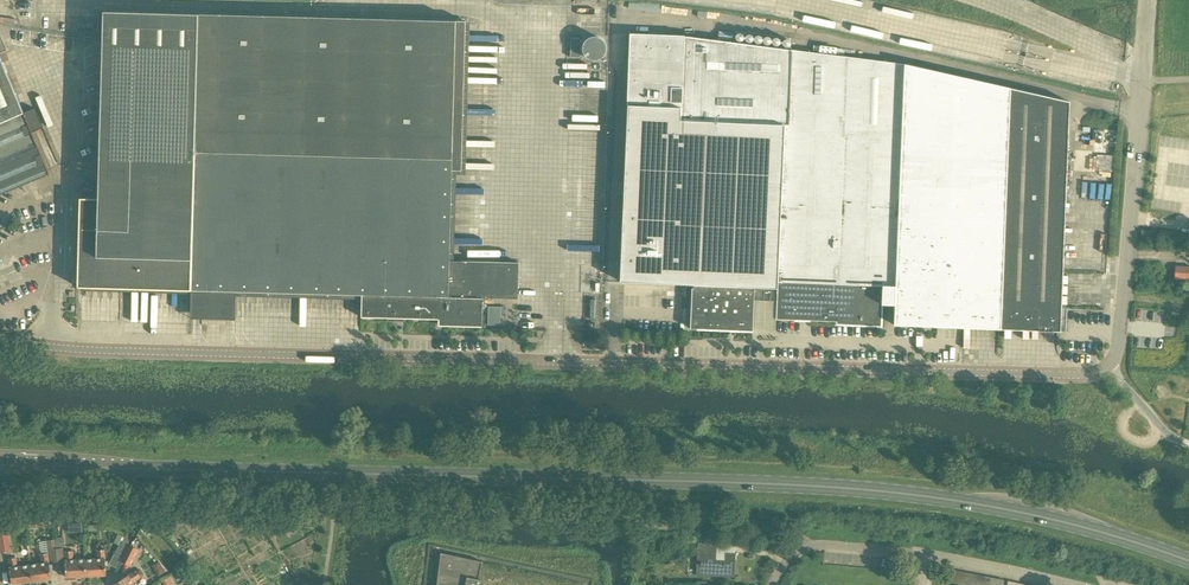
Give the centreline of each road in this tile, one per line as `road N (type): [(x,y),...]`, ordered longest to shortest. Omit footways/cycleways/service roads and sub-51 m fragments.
road 1 (primary): [(1188,561),(1027,513),(854,488),(0,465)]
road 2 (unclassified): [(1110,365),(1086,375),(834,370),(0,342)]
road 3 (unclassified): [(1110,365),(1147,0)]
road 4 (unclassified): [(772,584),(792,556),(809,548),(929,556)]
road 5 (residential): [(1065,584),(929,556)]

